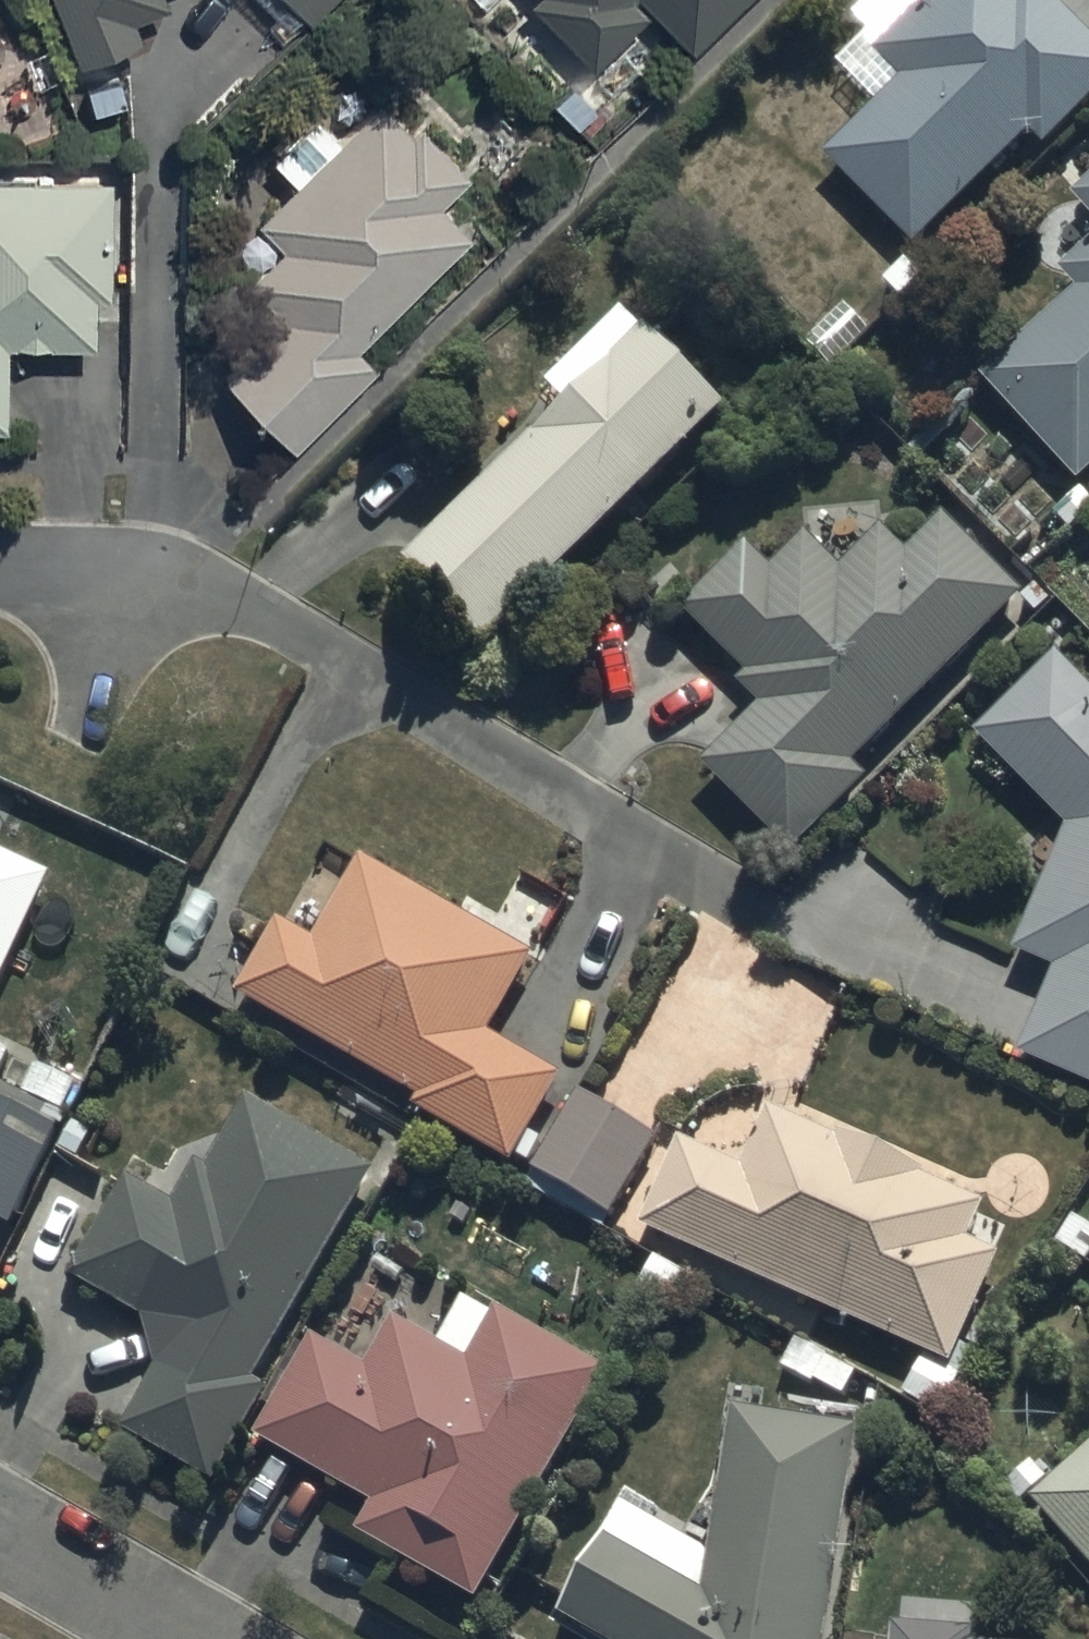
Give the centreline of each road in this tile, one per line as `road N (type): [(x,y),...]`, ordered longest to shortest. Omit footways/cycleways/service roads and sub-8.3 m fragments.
road 1 (residential): [(0,567),(172,576),(232,597),(768,911)]
road 2 (residential): [(194,1638),(0,1529)]

